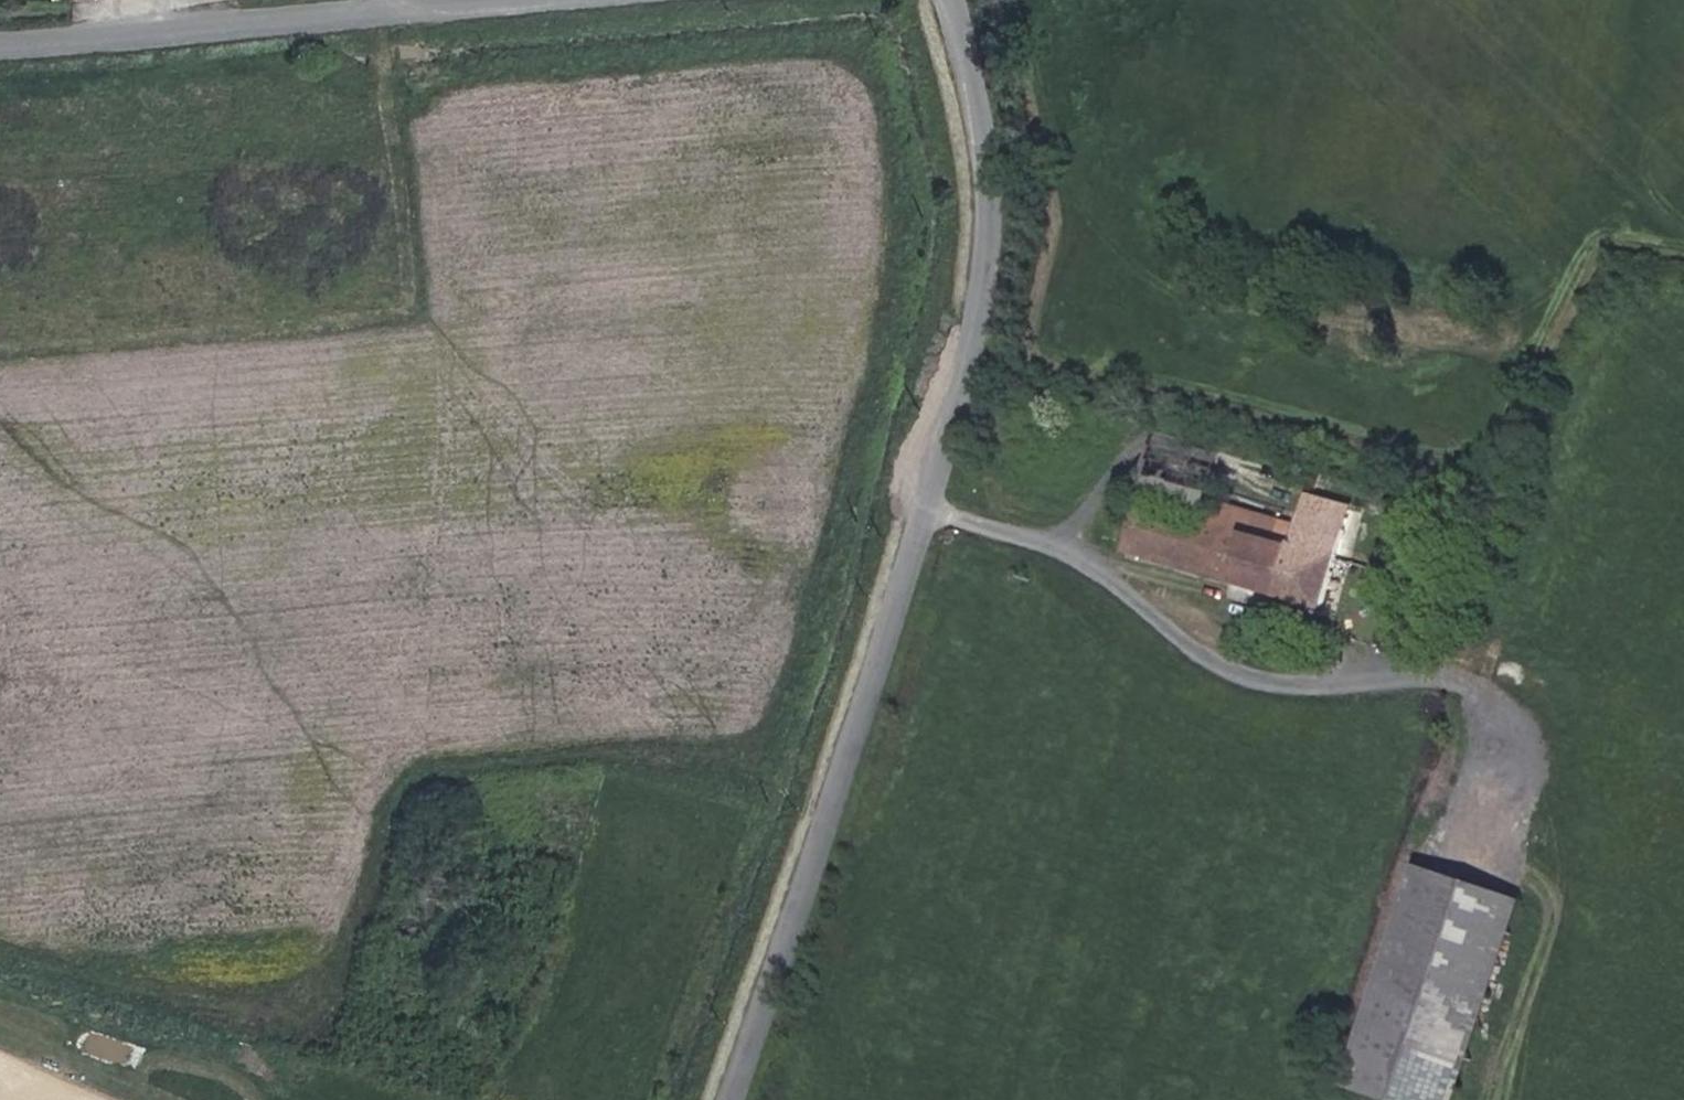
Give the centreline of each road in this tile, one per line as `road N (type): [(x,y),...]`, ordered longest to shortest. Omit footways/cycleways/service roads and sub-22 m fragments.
road 1 (tertiary): [(730,1099),(928,510),(977,330),(992,193),(952,0)]
road 2 (tertiary): [(0,46),(514,0)]

